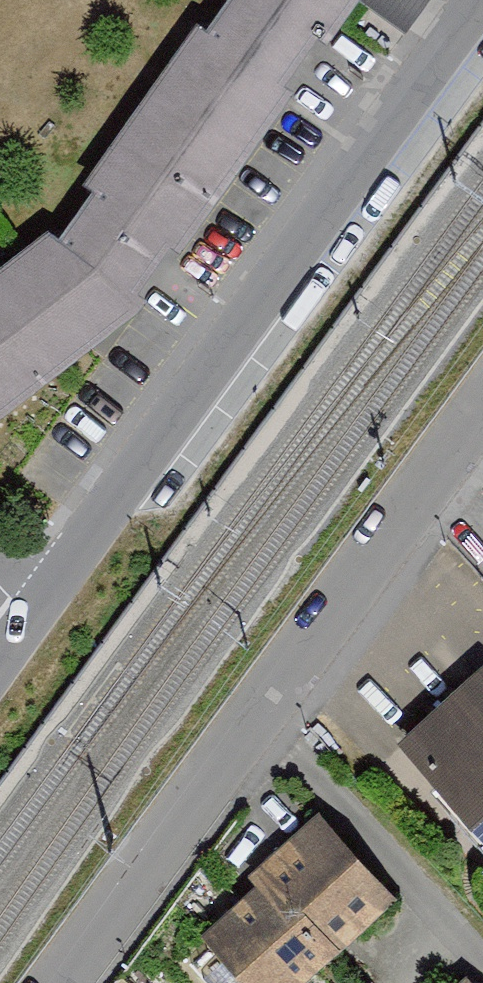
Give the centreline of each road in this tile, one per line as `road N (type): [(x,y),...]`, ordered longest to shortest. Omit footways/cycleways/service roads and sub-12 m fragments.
road 1 (residential): [(482,7),(32,624)]
road 2 (residential): [(66,982),(482,414)]

